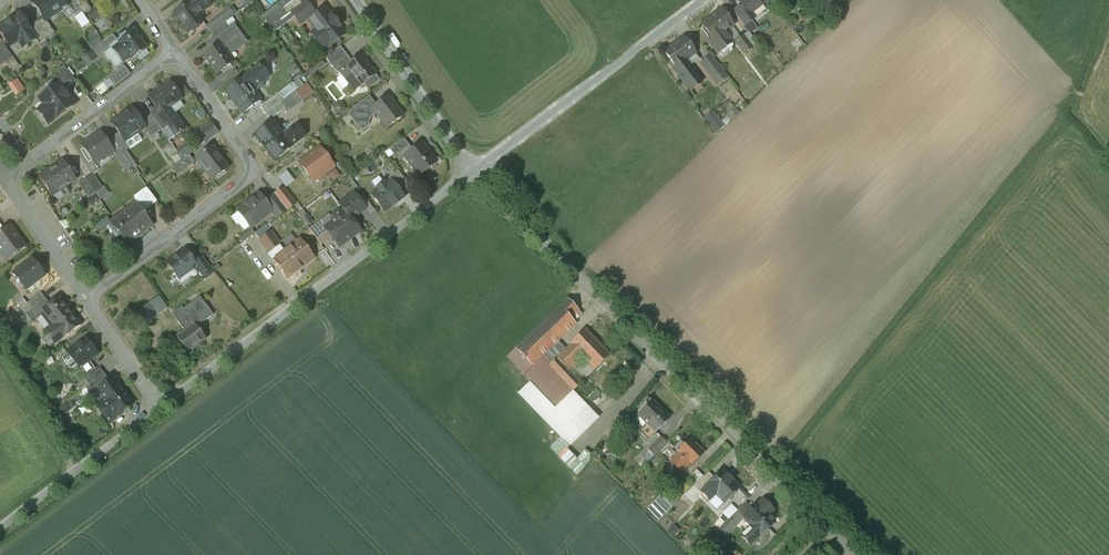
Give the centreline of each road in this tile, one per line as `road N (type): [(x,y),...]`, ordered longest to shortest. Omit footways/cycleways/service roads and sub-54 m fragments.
road 1 (residential): [(862,554),(474,170)]
road 2 (residential): [(158,408),(474,170)]
road 3 (residential): [(86,296),(231,186),(250,161),(176,48)]
road 4 (residential): [(474,170),(702,0)]
road 5 (residential): [(176,48),(9,177)]
road 6 (residential): [(474,170),(358,0)]
road 7 (residential): [(0,529),(158,408)]
road 8 (residential): [(9,177),(86,296)]
road 9 (residential): [(86,296),(158,408)]

